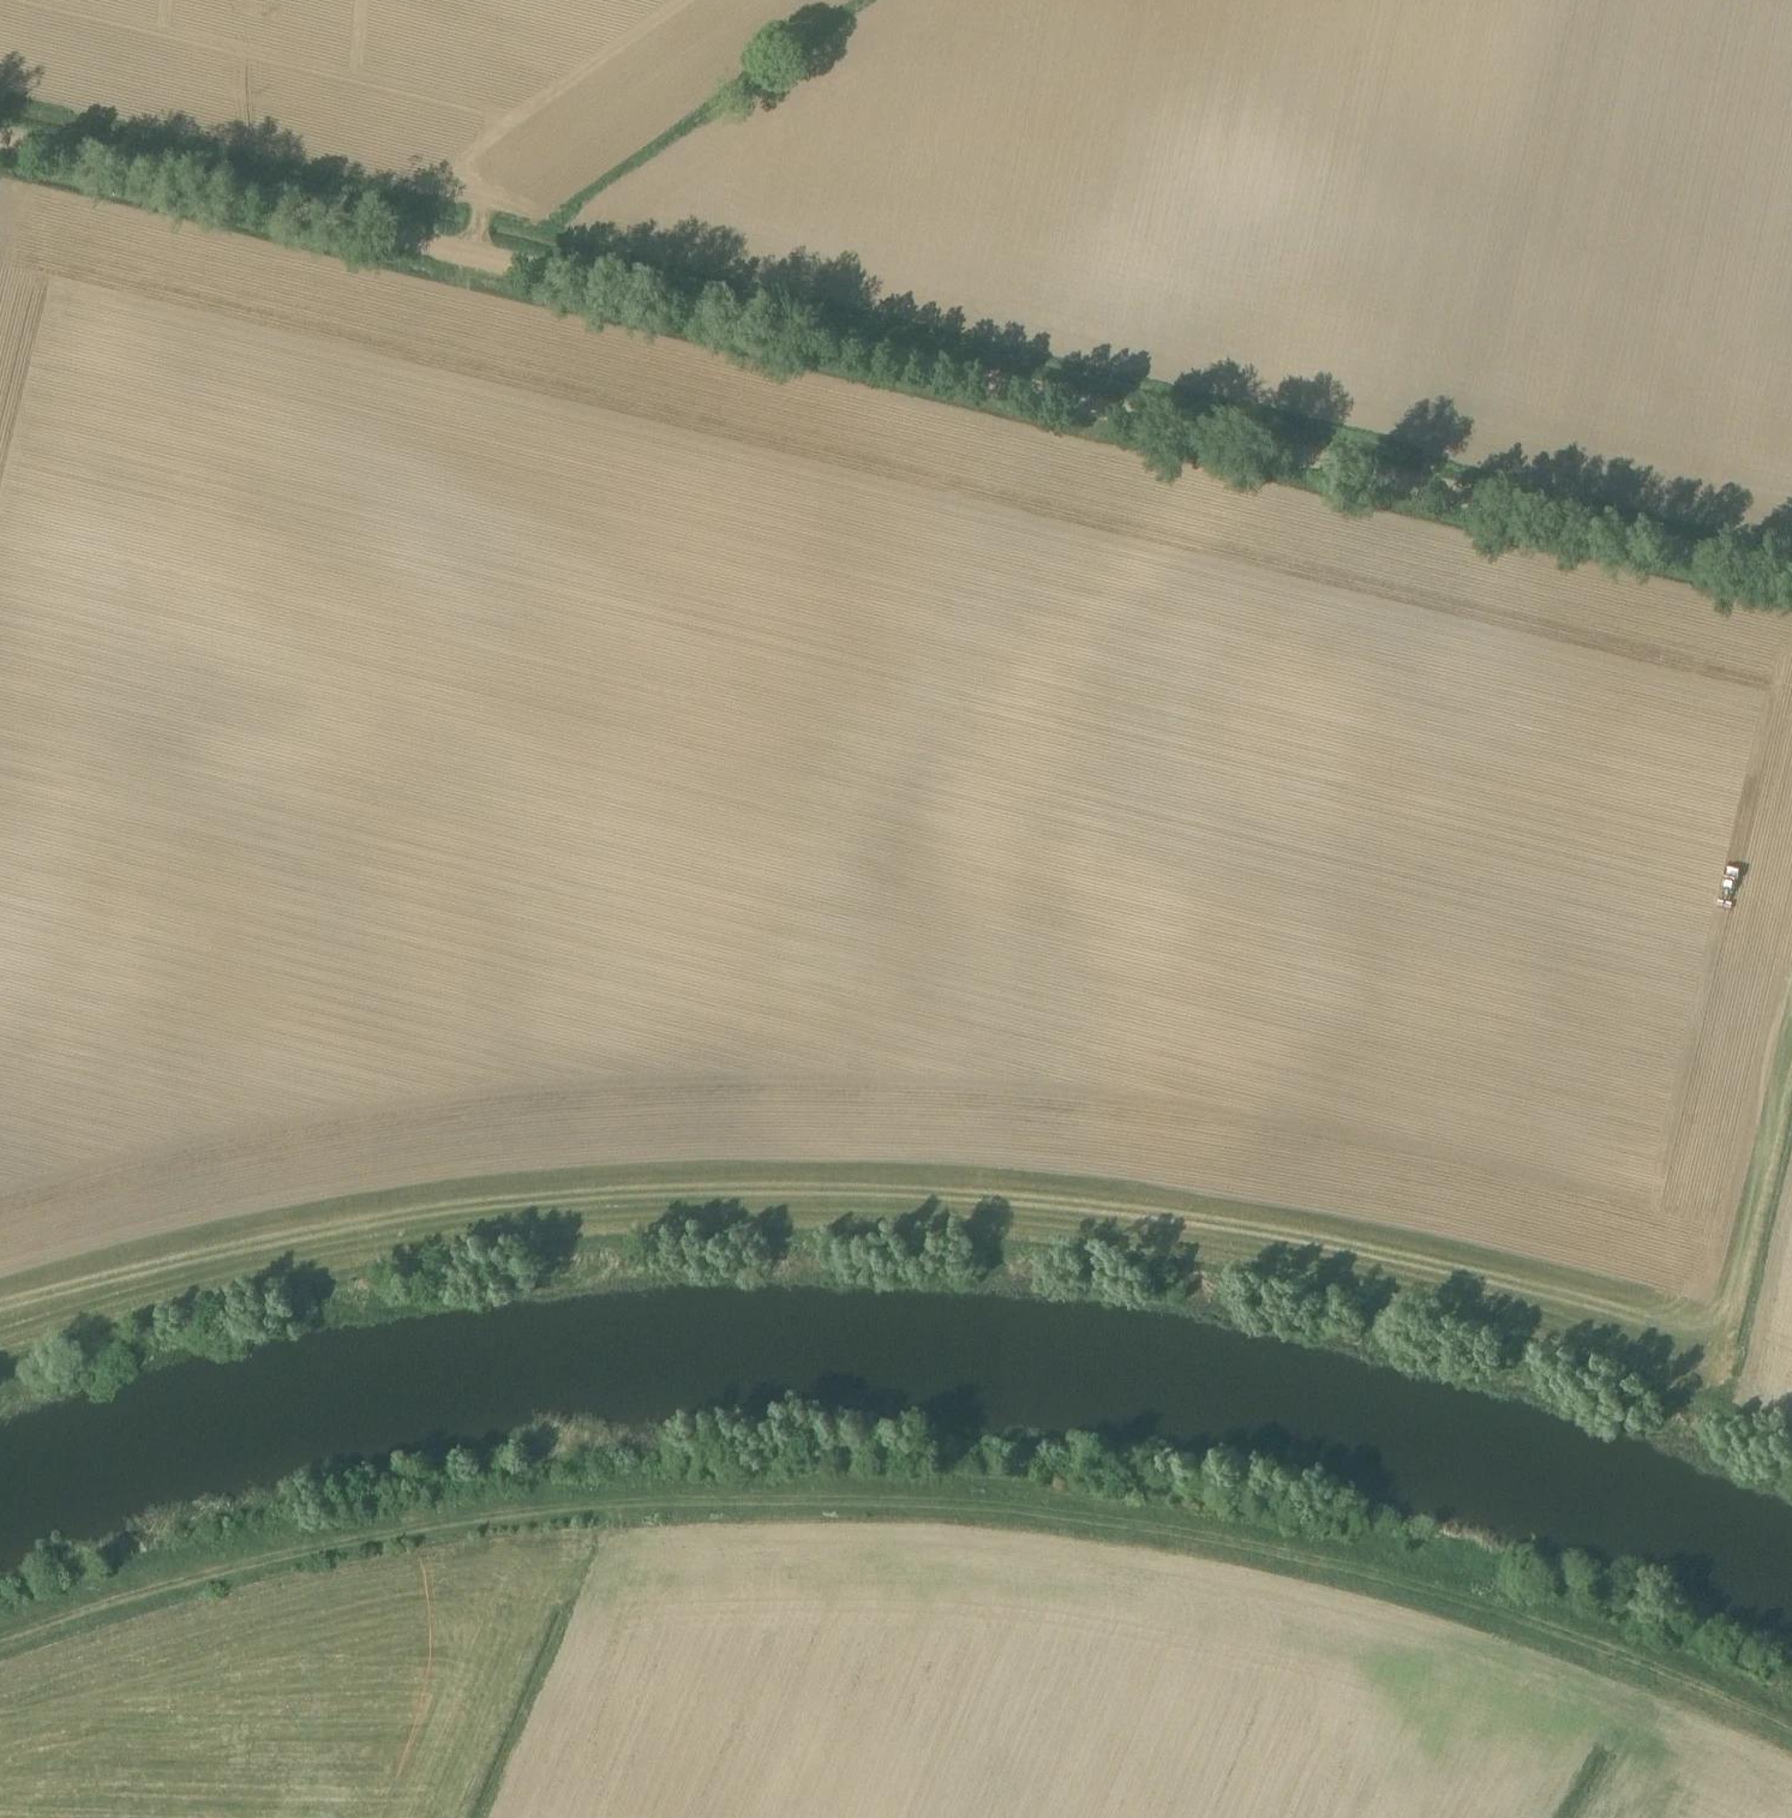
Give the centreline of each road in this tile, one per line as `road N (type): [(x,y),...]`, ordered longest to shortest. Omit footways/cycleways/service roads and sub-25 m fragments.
road 1 (track): [(1791,577),(0,139)]
road 2 (track): [(1791,1734),(1484,1604),(1344,1568),(1115,1526),(884,1509),(499,1515),(348,1542),(0,1641)]

